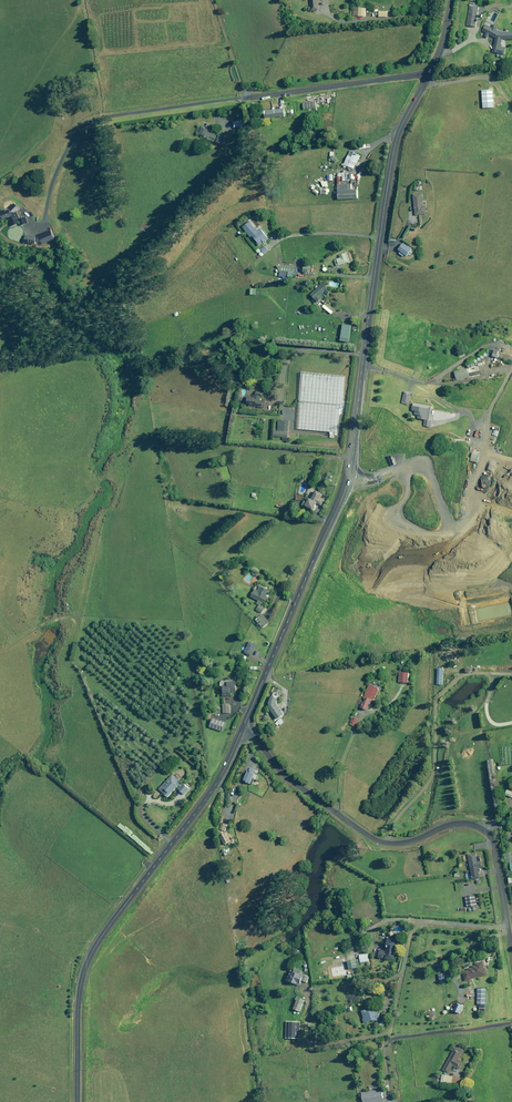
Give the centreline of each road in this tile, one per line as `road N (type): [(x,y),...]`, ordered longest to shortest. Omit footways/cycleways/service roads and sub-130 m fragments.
road 1 (tertiary): [(429,76),(395,144),(344,483),(243,727)]
road 2 (tertiary): [(243,727),(86,965),(77,1101)]
road 3 (residential): [(511,951),(485,831),(462,823),(408,842),(374,839),(286,776),(243,727)]
road 4 (residential): [(249,97),(429,76)]

